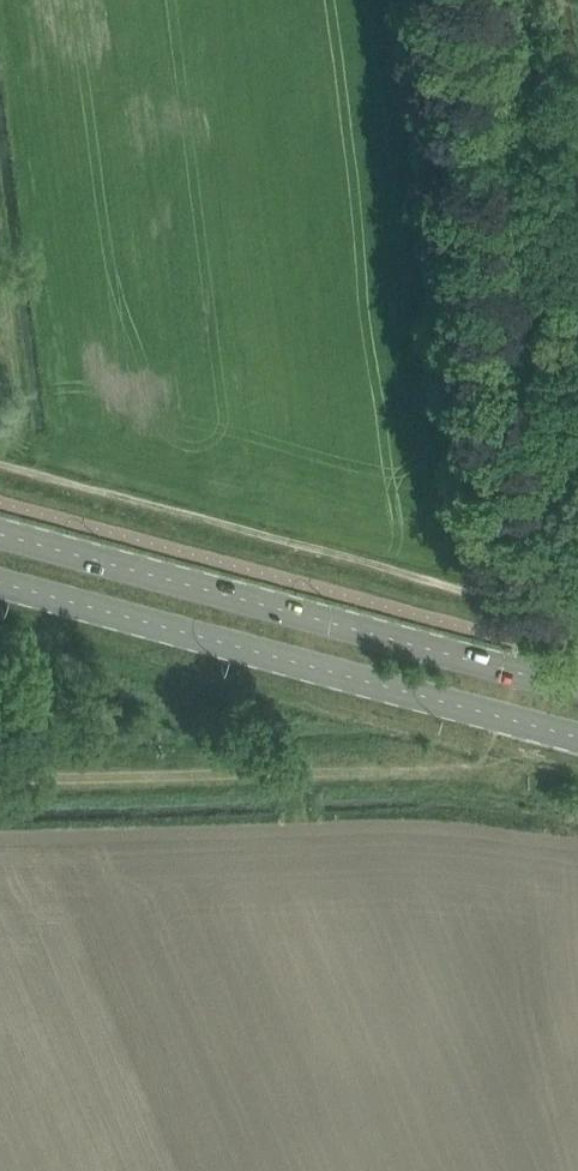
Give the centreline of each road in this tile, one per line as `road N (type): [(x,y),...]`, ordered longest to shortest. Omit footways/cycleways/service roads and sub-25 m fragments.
road 1 (secondary): [(0,583),(577,737)]
road 2 (secondary): [(577,686),(0,533)]
road 3 (track): [(0,465),(486,598),(540,646)]
road 4 (track): [(438,768),(0,781)]

